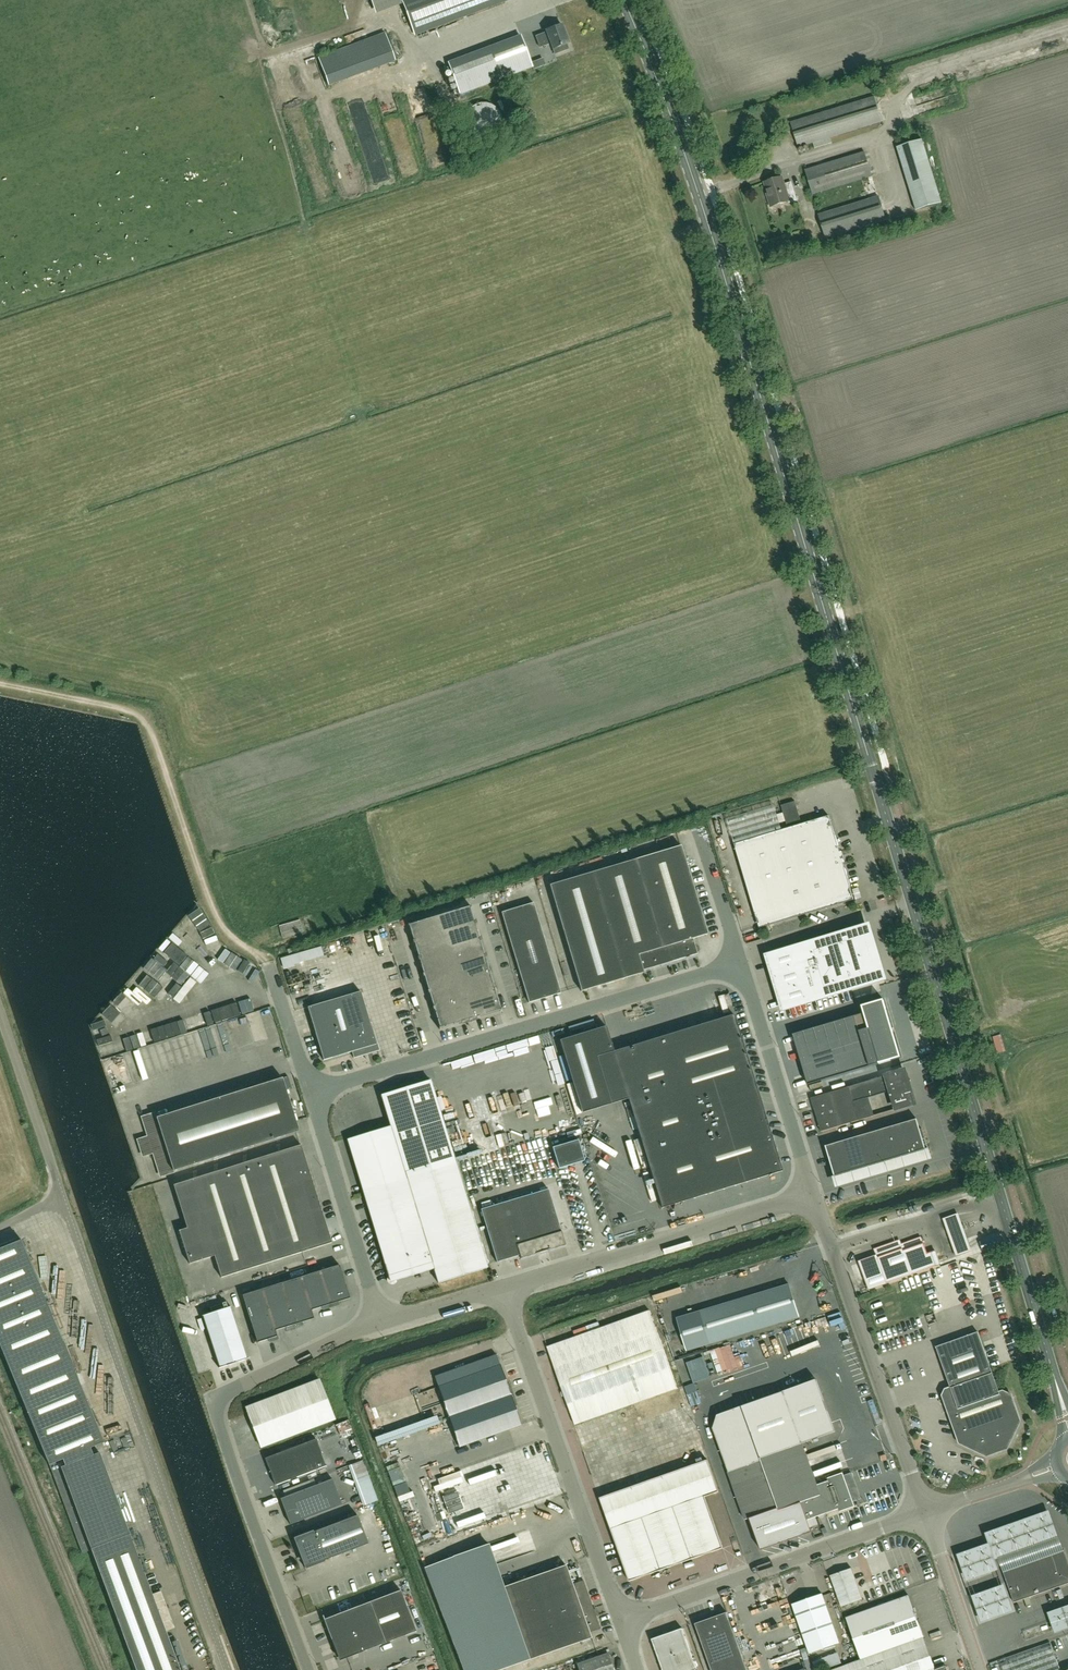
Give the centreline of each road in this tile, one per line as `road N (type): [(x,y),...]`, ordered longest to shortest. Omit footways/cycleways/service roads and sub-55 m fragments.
road 1 (secondary): [(1067,1422),(719,261),(625,0)]
road 2 (unclassified): [(228,1669),(61,1195)]
road 3 (unclassified): [(310,1093),(739,964)]
road 4 (track): [(268,965),(216,918),(142,714),(0,684)]
road 5 (unclassified): [(619,1621),(503,1288)]
road 6 (unclassified): [(926,1513),(814,1196)]
road 7 (unclassified): [(619,1621),(926,1513)]
road 8 (unclassified): [(503,1288),(814,1196)]
road 9 (residential): [(308,1669),(211,1400)]
road 10 (unclassified): [(814,1196),(739,964)]
road 11 (unclassified): [(380,1324),(310,1093)]
road 12 (unclassified): [(61,1195),(0,1018)]
road 13 (unclassified): [(211,1400),(380,1324)]
road 14 (unclassified): [(980,1669),(926,1513)]
road 15 (unclassified): [(739,964),(697,827)]
road 16 (unclassified): [(926,1513),(1057,1466)]
road 17 (unclassified): [(310,1093),(268,965)]
road 18 (unclassified): [(380,1324),(503,1288)]

